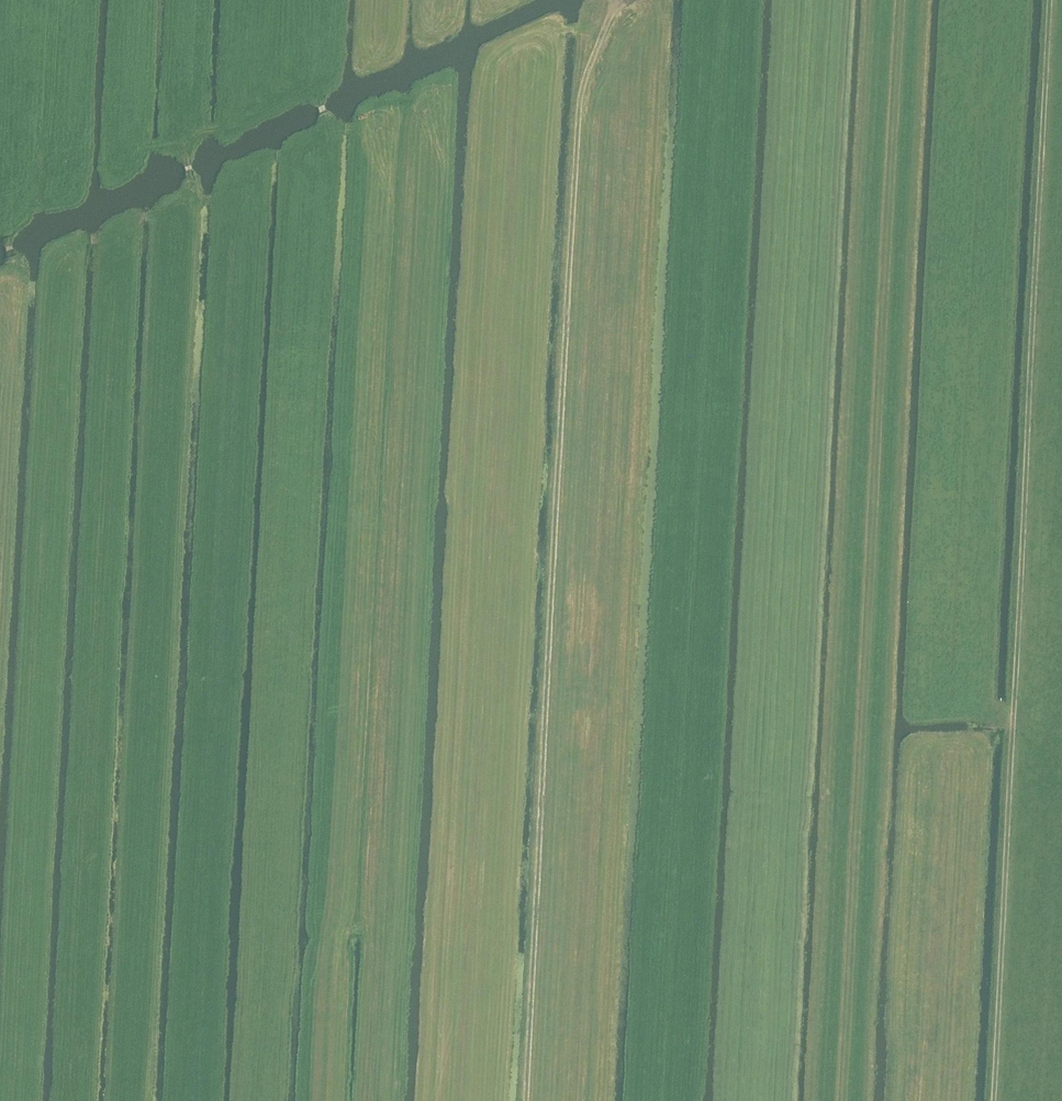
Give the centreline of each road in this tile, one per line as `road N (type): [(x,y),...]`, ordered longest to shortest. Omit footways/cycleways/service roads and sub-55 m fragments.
road 1 (track): [(526,1100),(581,105),(616,0)]
road 2 (track): [(996,1100),(1051,0)]
road 3 (track): [(974,794),(981,703),(1018,703)]

